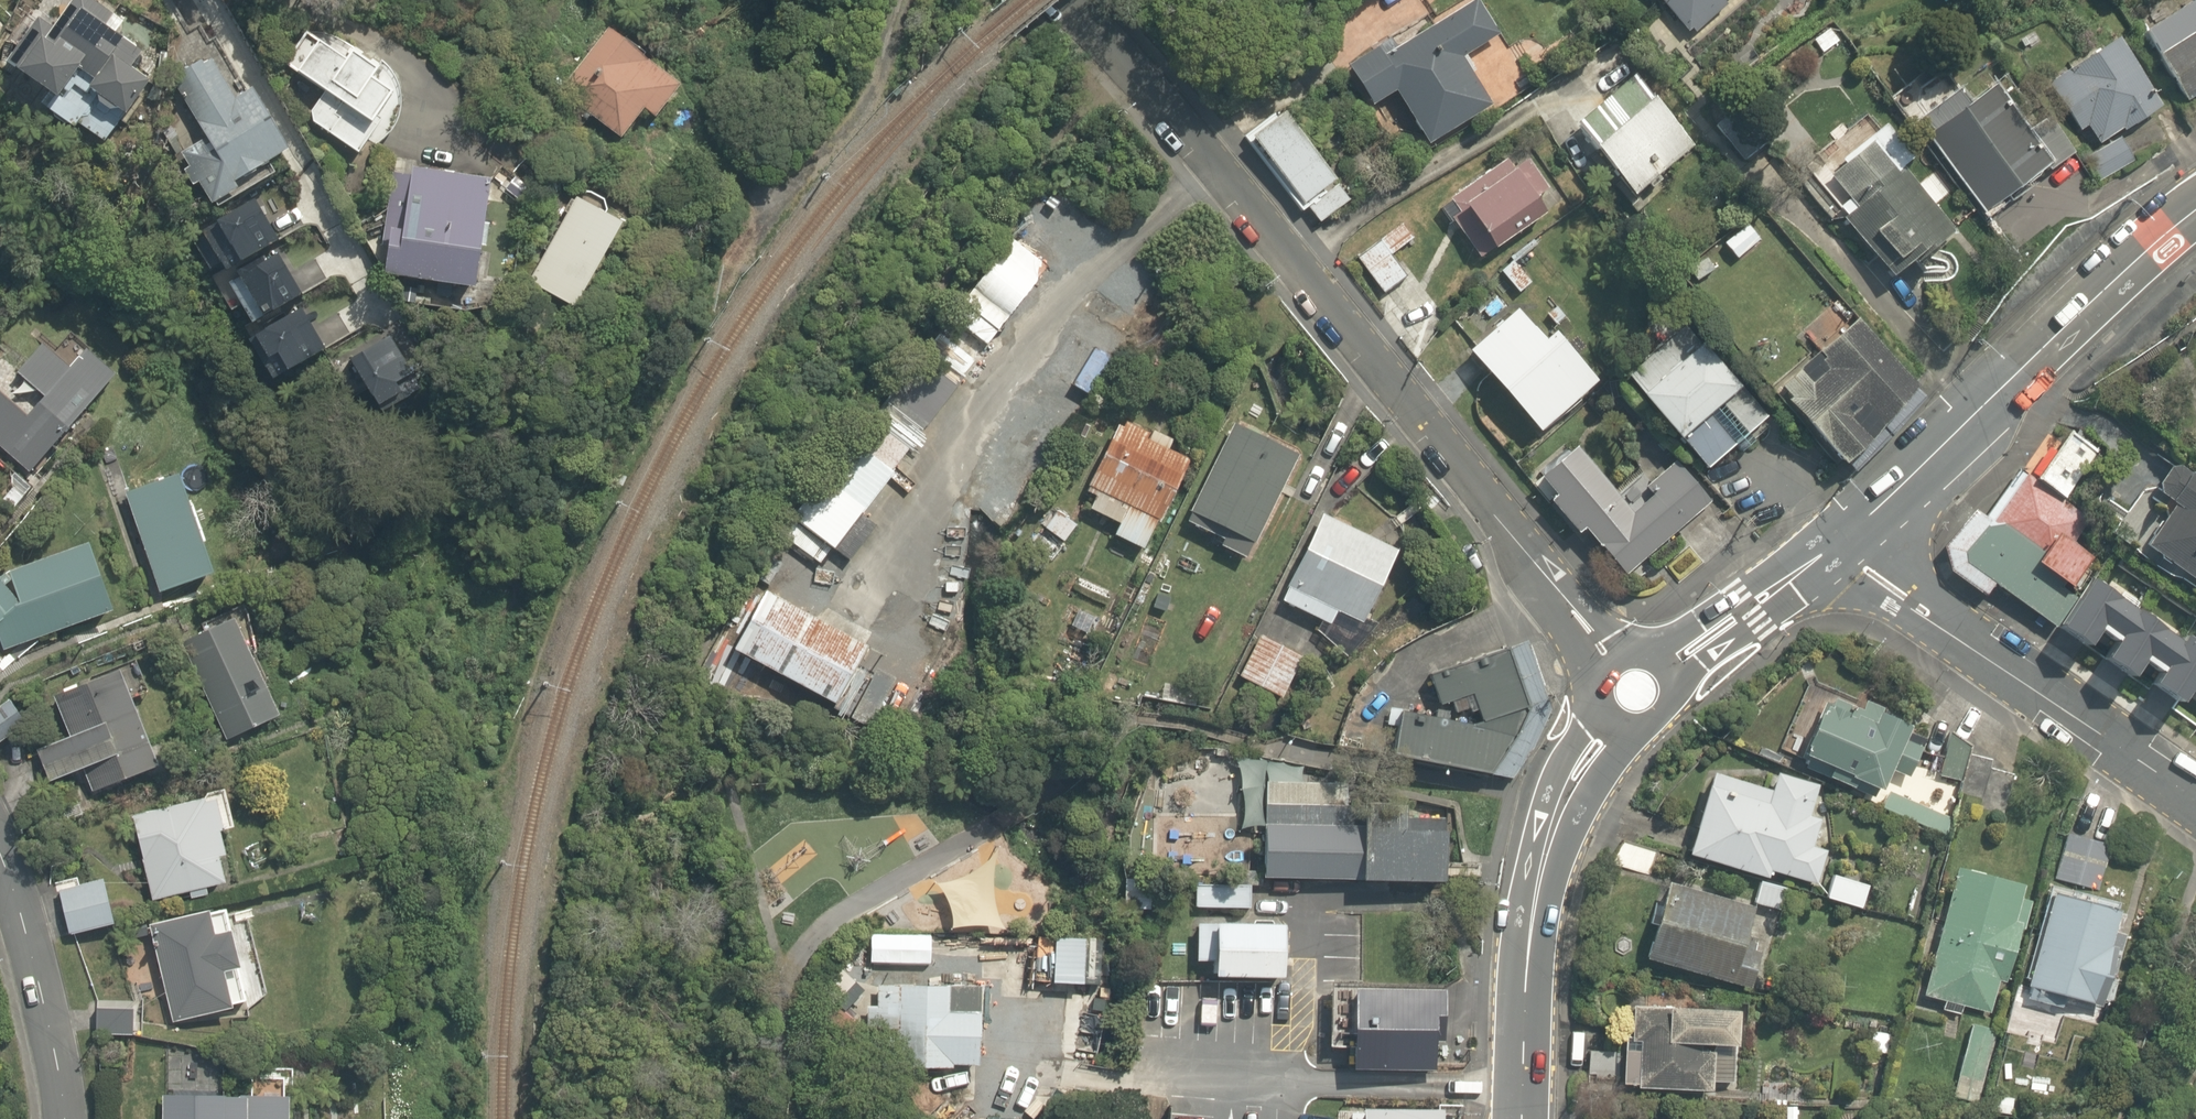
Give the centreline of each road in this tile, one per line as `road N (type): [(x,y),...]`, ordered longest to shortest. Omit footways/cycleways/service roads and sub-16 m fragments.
road 1 (residential): [(1056,0),(1259,206),(1615,663)]
road 2 (secondary): [(2195,212),(1829,552)]
road 3 (residential): [(2195,802),(1829,552)]
road 4 (secondary): [(1614,719),(1559,816),(1542,875),(1526,975),(1520,1118)]
road 5 (residential): [(68,1118),(31,943),(0,860)]
road 6 (secondary): [(1829,552),(1665,668)]

